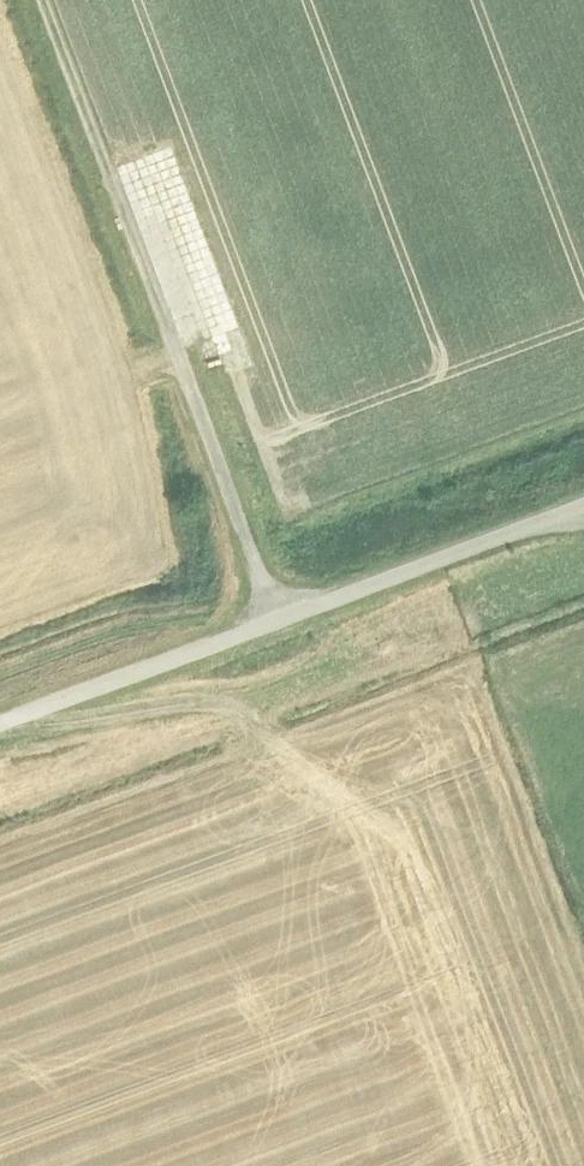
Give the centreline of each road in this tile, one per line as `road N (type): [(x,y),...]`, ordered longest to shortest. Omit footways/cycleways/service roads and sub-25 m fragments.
road 1 (track): [(278,614),(36,0)]
road 2 (unclassified): [(583,502),(0,715)]

